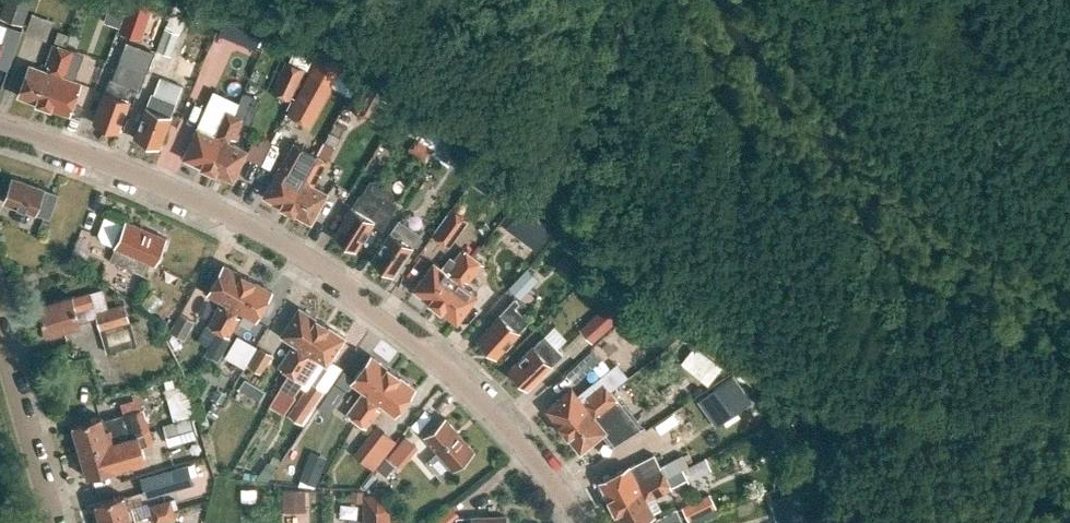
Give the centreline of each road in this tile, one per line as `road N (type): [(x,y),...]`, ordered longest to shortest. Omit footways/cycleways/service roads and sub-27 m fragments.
road 1 (residential): [(579,522),(547,466),(477,385),(366,295),(193,202),(0,134)]
road 2 (residential): [(61,522),(0,312)]

